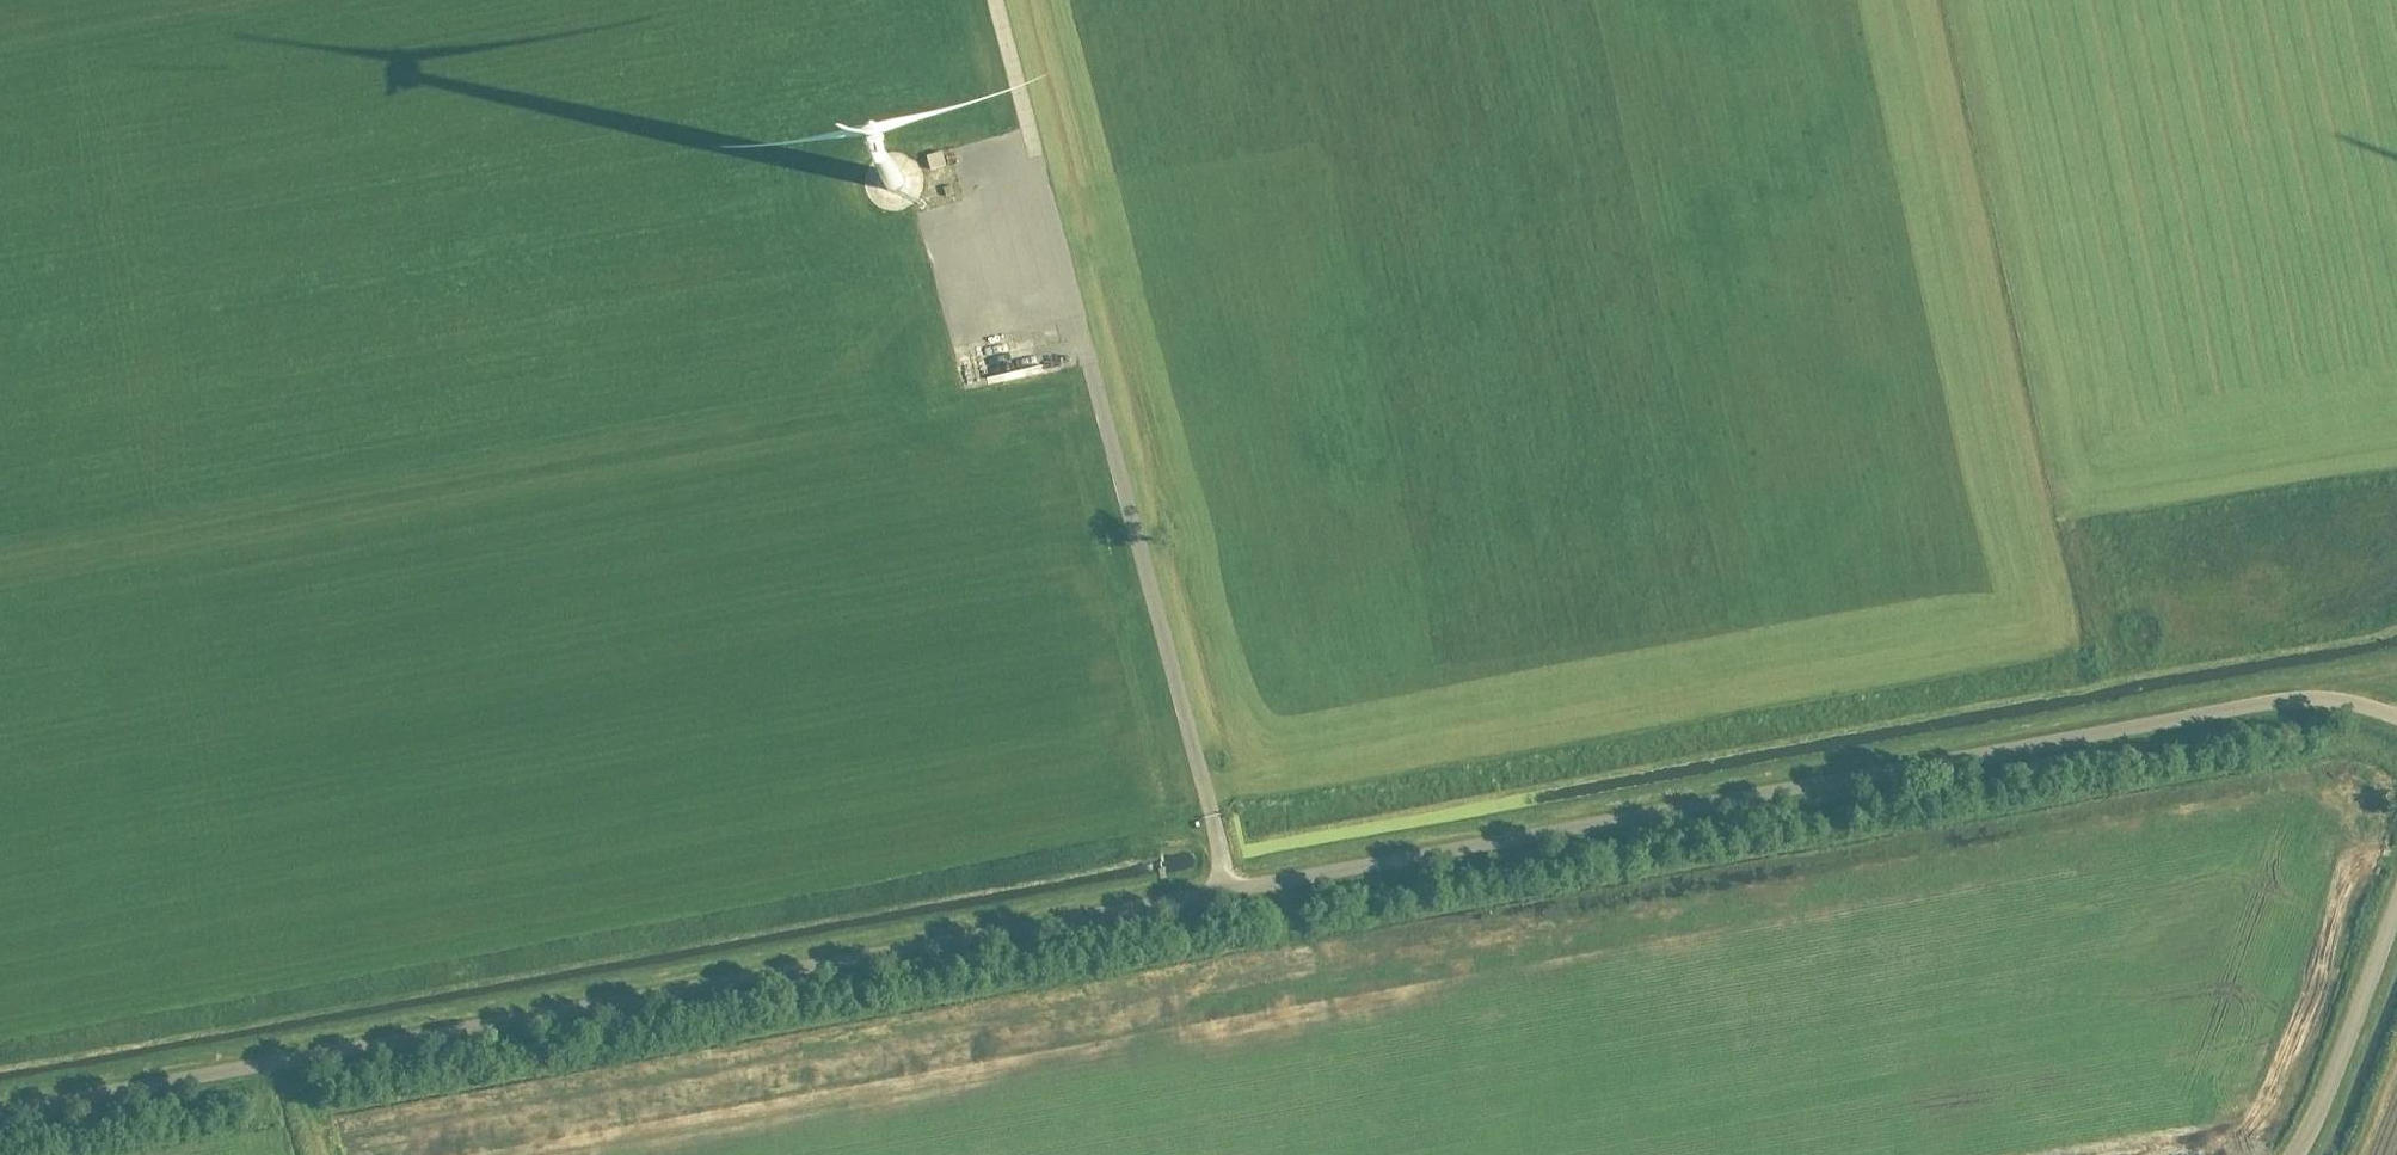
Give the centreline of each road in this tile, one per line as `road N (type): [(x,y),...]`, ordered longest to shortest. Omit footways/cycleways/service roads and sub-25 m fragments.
road 1 (unclassified): [(2396,719),(2334,700),(2288,700),(0,1115)]
road 2 (track): [(1231,892),(995,0)]
road 3 (unclassified): [(2297,1154),(2396,901)]

